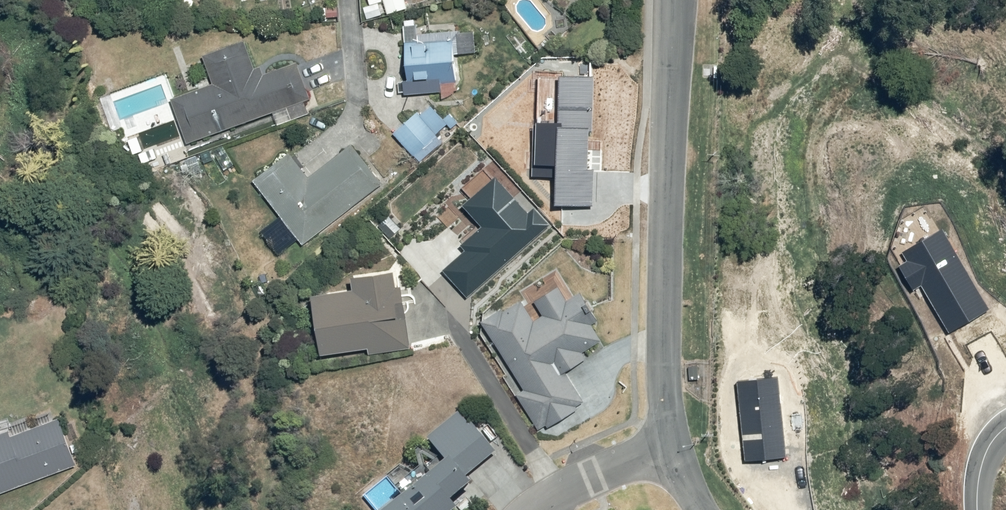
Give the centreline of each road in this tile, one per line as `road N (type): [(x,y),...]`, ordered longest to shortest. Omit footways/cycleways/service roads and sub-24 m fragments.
road 1 (residential): [(675,0),(665,370),(674,447)]
road 2 (residential): [(536,509),(674,447)]

